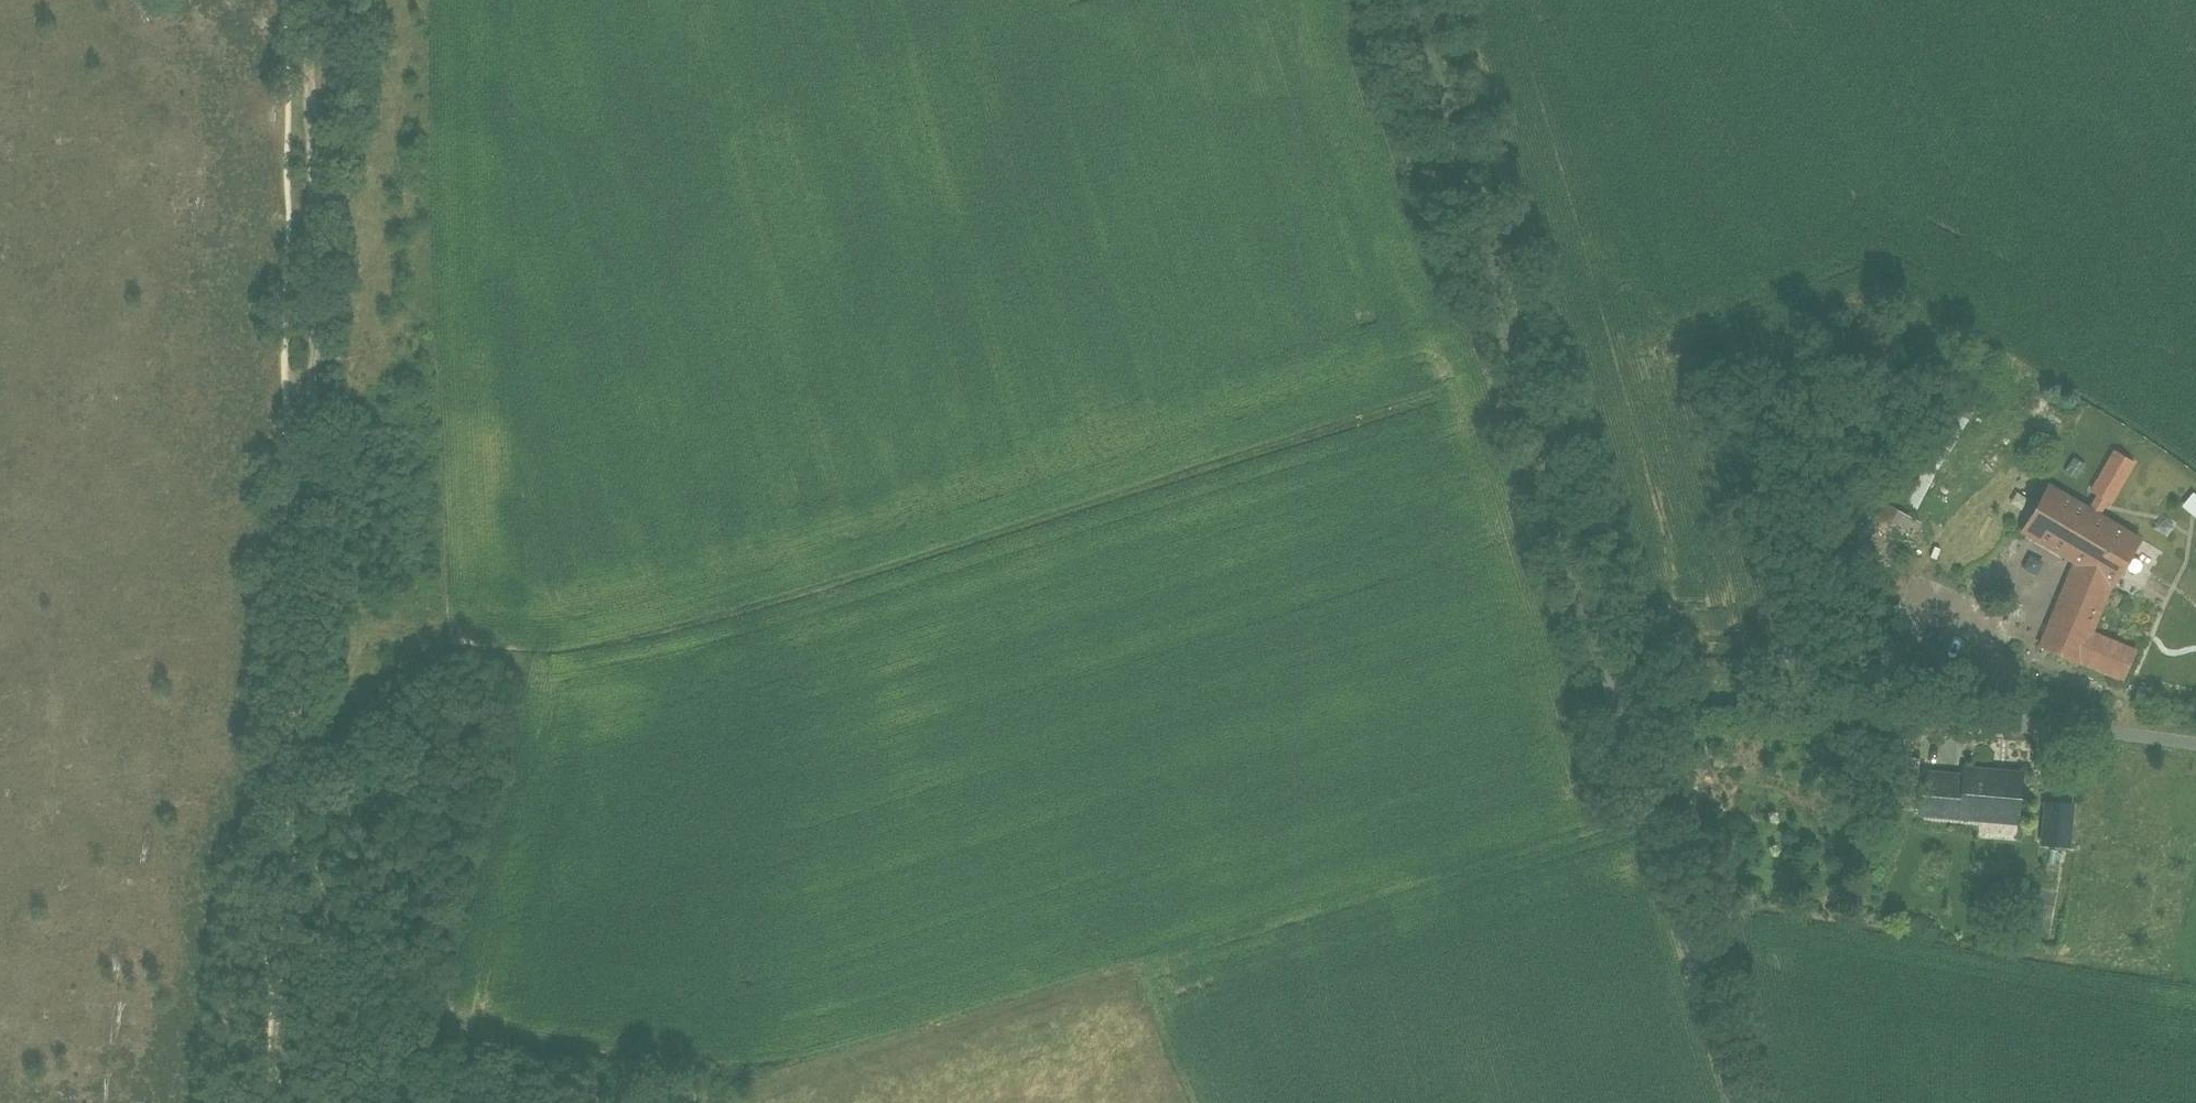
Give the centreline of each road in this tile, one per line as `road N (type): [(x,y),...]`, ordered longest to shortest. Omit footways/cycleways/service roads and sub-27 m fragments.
road 1 (track): [(278,1102),(304,493),(312,0)]
road 2 (residential): [(2195,731),(1600,659),(1736,1102)]

